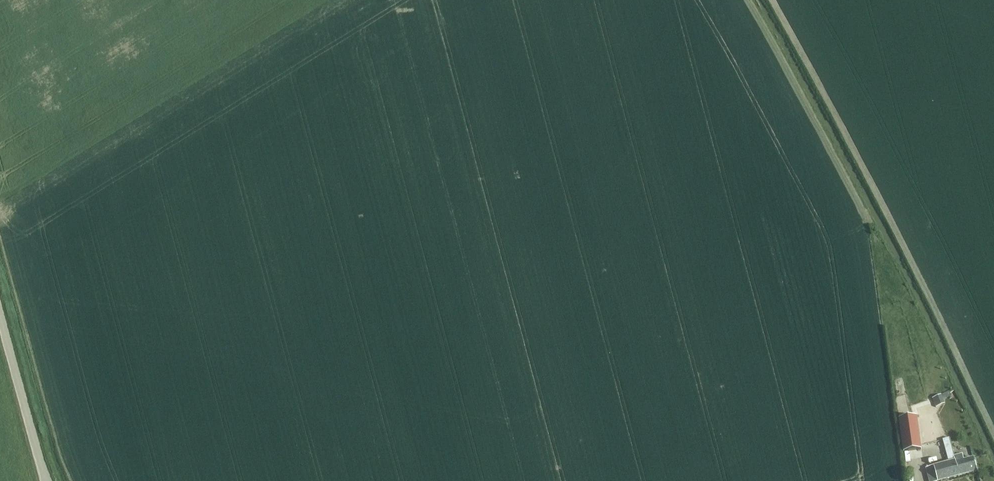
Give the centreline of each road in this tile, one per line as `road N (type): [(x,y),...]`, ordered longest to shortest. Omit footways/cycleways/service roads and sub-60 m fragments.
road 1 (unclassified): [(47,480),(0,317)]

